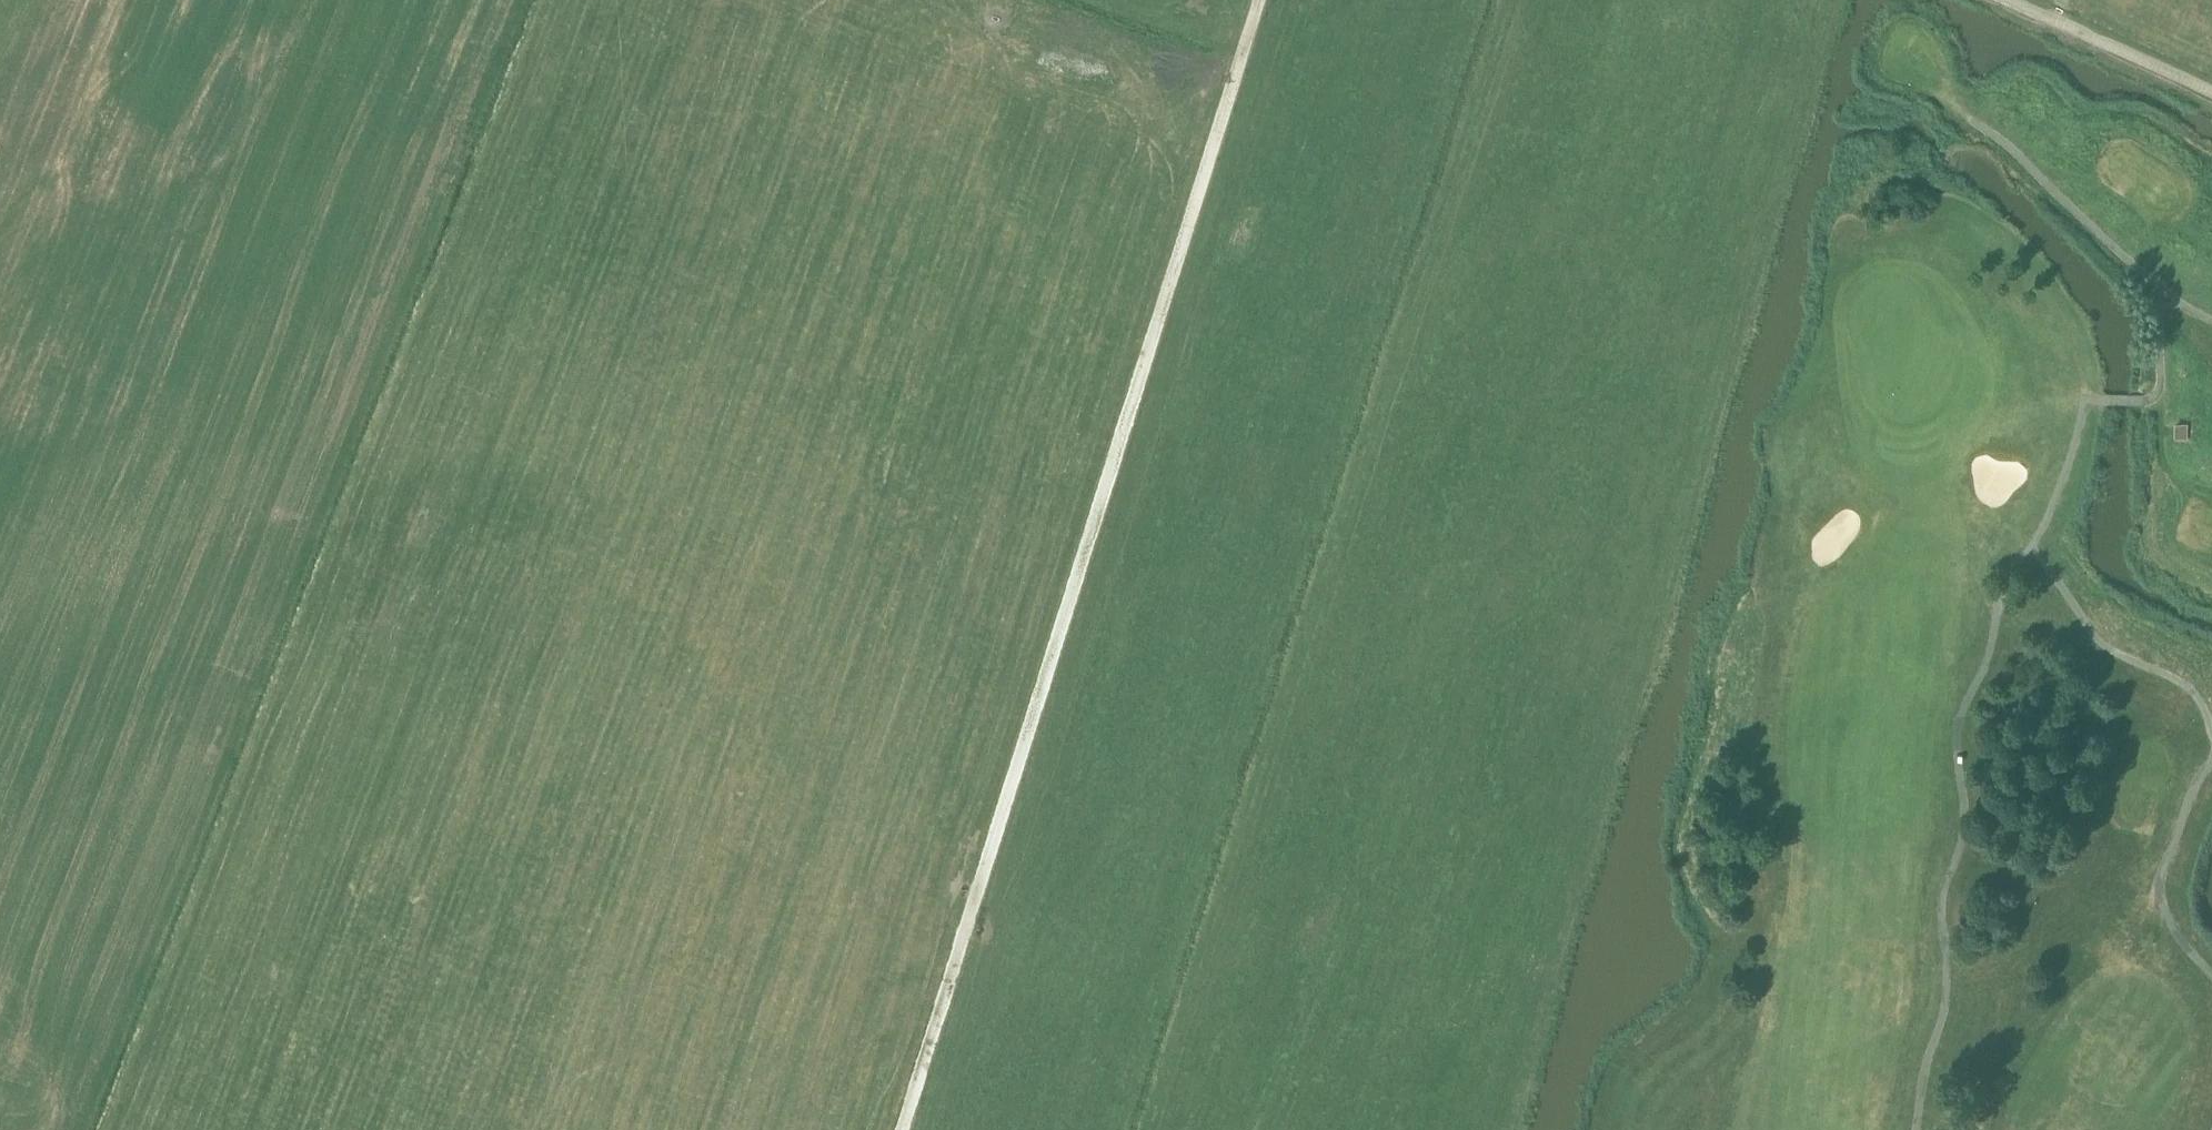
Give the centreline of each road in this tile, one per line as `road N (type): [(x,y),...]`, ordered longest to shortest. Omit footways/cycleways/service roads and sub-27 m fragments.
road 1 (track): [(901,1129),(1259,0)]
road 2 (track): [(2019,0),(2211,89)]

